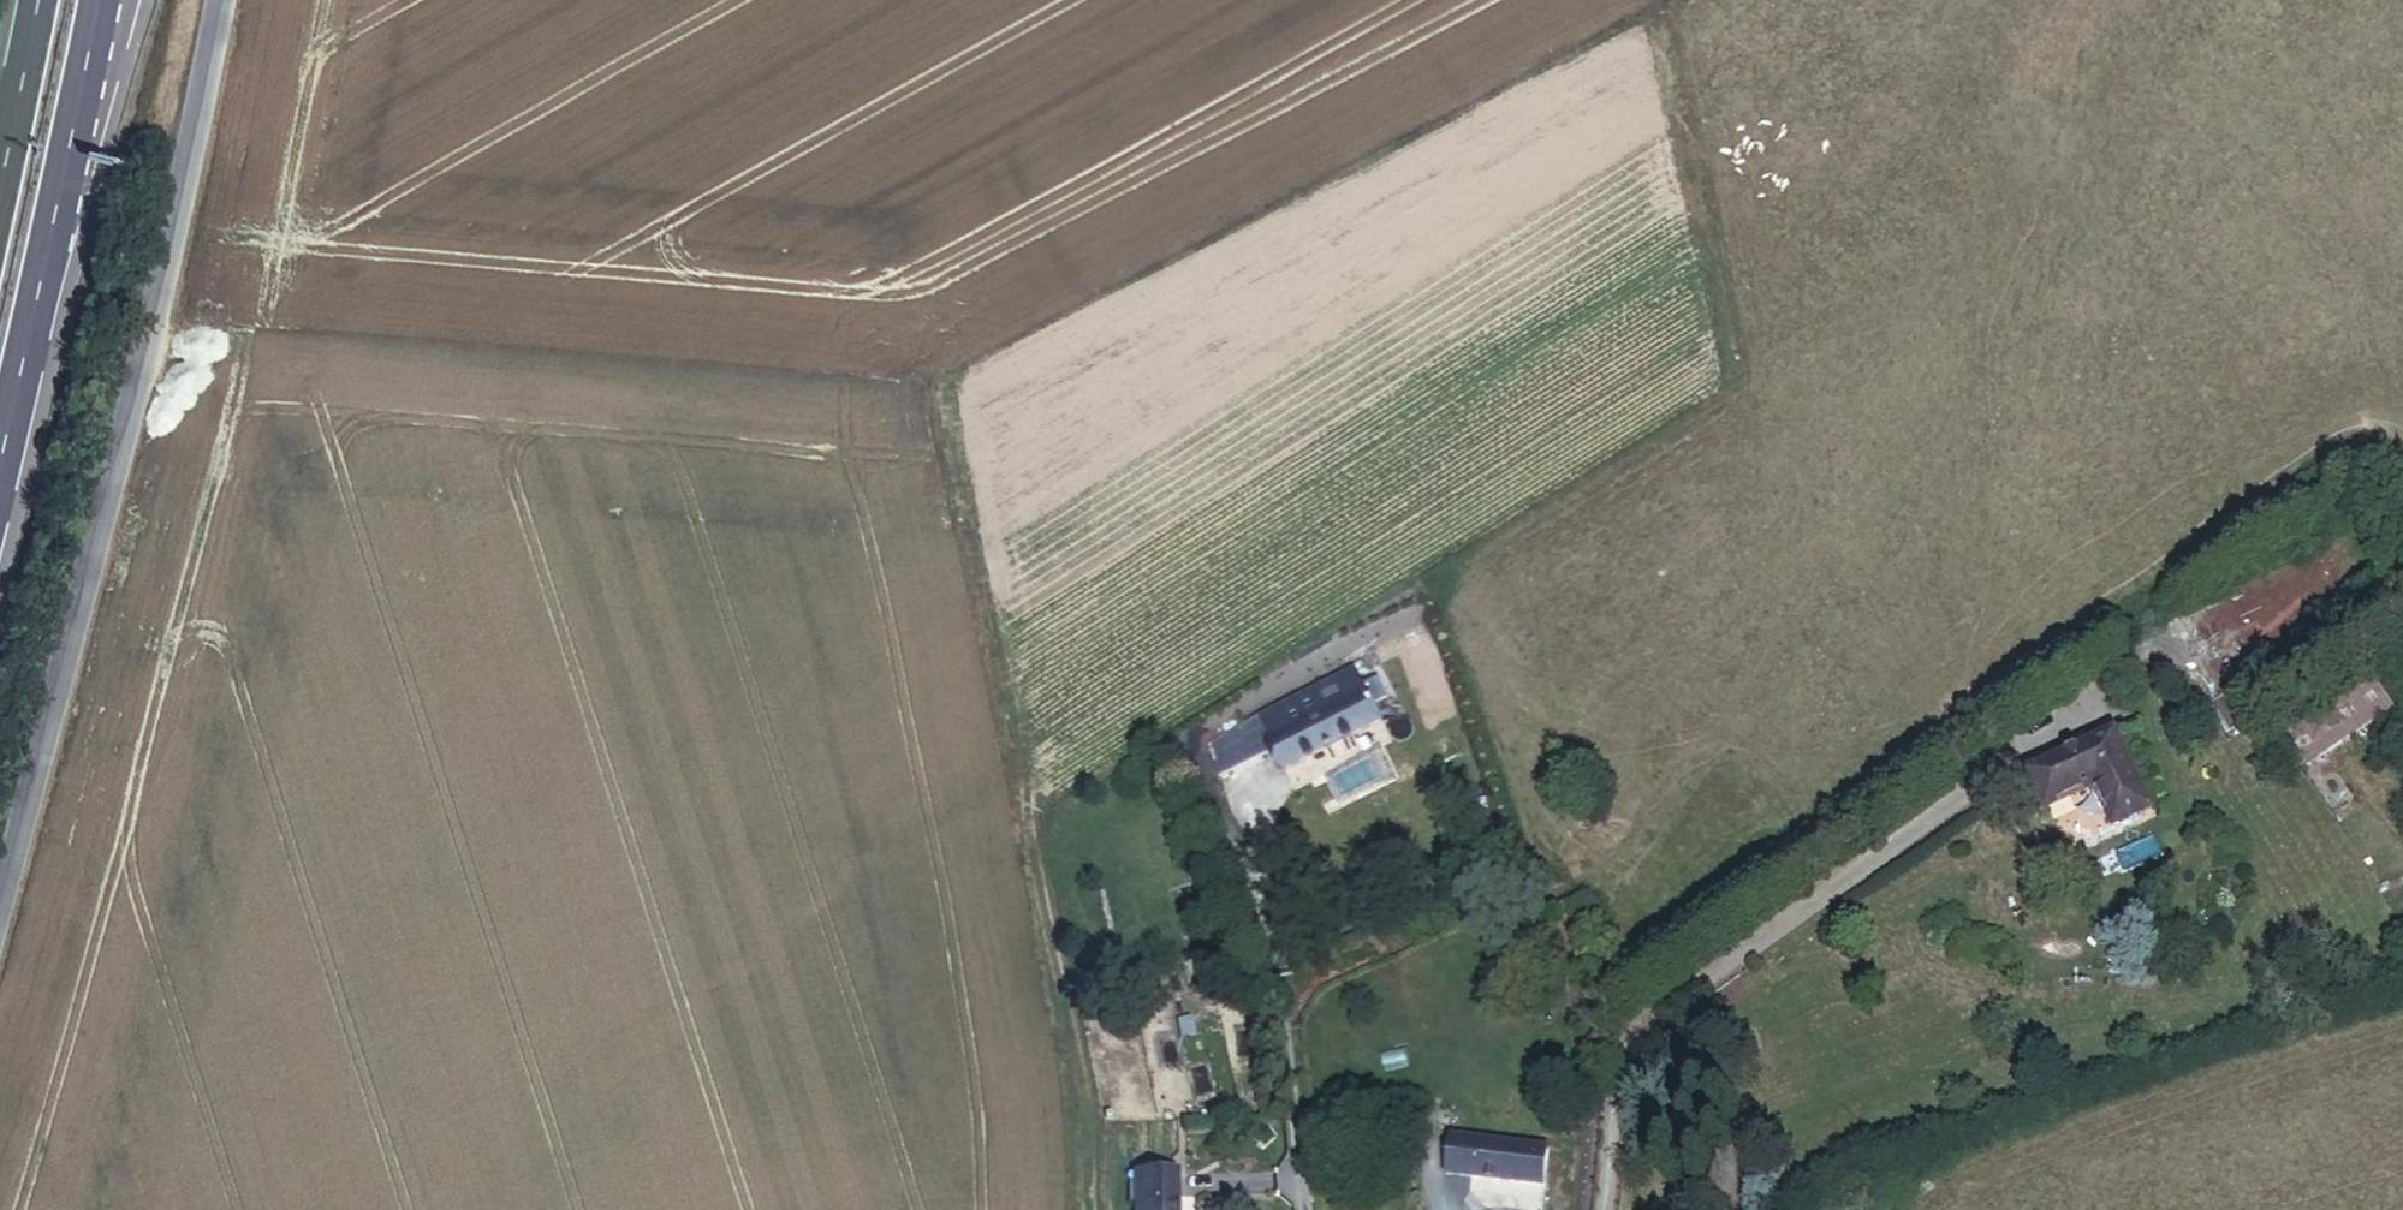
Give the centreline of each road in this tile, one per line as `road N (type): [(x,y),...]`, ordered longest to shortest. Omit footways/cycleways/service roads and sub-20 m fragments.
road 1 (tertiary): [(0,899),(158,287),(218,0)]
road 2 (trunk): [(0,473),(98,0)]
road 3 (trunk): [(36,0),(0,174)]

